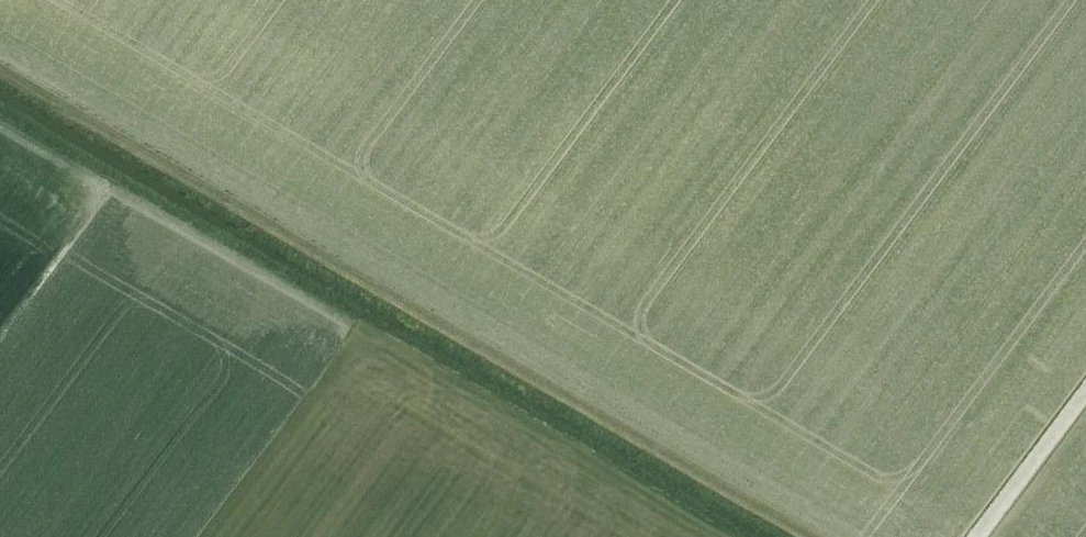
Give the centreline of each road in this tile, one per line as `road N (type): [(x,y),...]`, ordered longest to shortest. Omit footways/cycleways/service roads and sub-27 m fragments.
road 1 (unclassified): [(975,536),(1085,389)]

